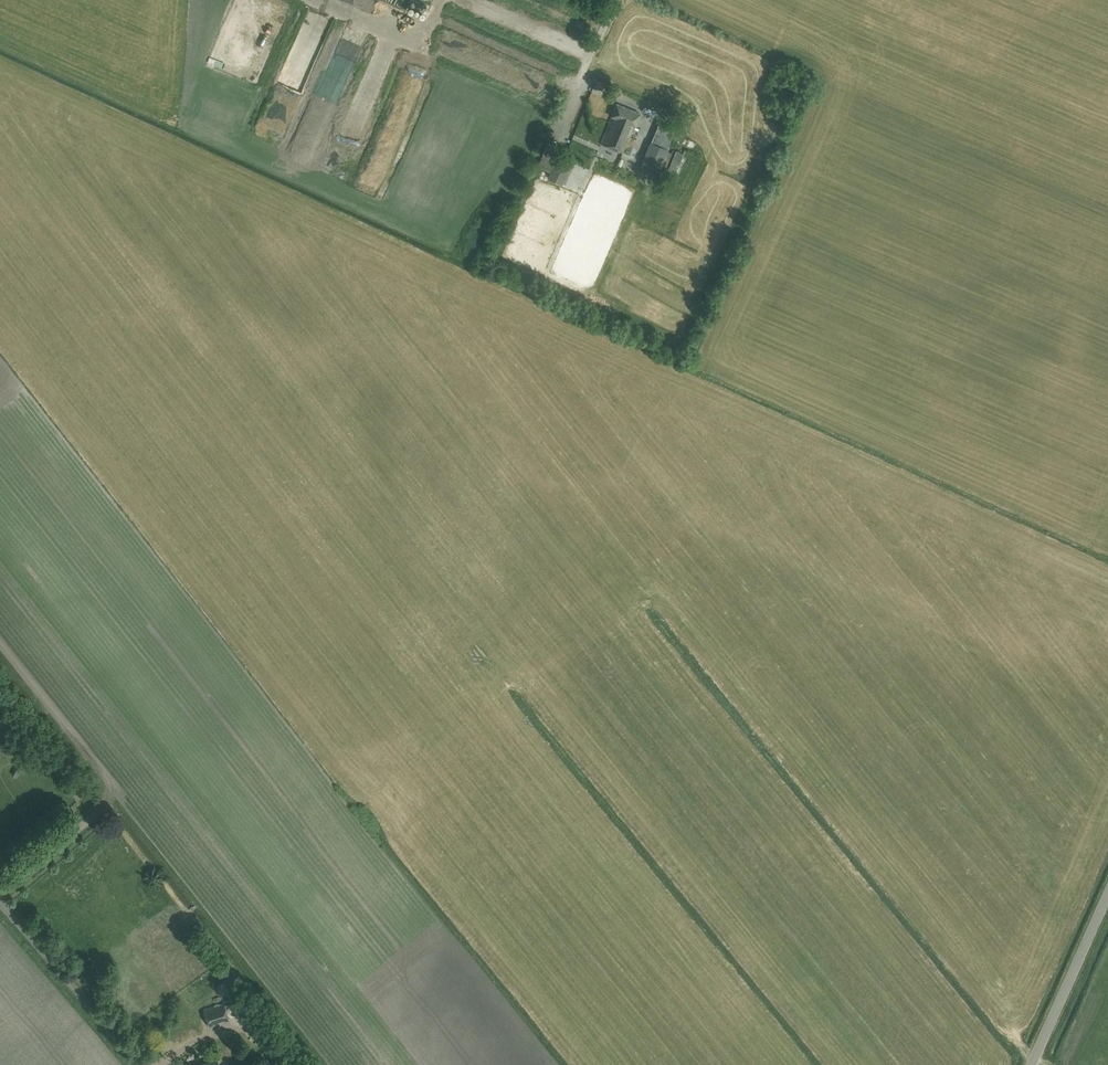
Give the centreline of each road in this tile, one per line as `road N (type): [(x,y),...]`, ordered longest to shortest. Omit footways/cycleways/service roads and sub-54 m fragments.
road 1 (unclassified): [(139,1064),(0,903)]
road 2 (unclassified): [(1027,1064),(1107,889)]

